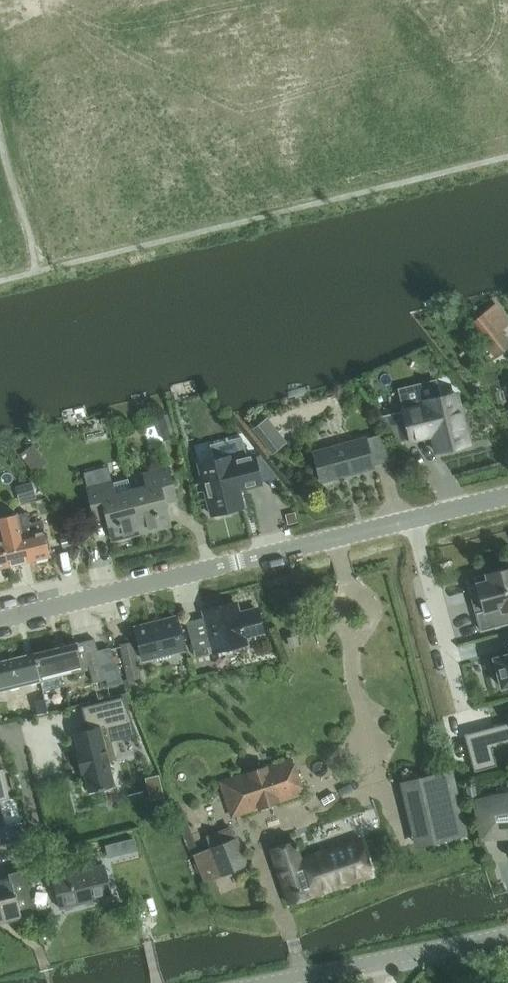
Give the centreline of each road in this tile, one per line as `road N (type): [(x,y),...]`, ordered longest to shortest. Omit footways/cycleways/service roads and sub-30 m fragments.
road 1 (residential): [(0,620),(507,498)]
road 2 (unclassified): [(269,982),(507,934)]

